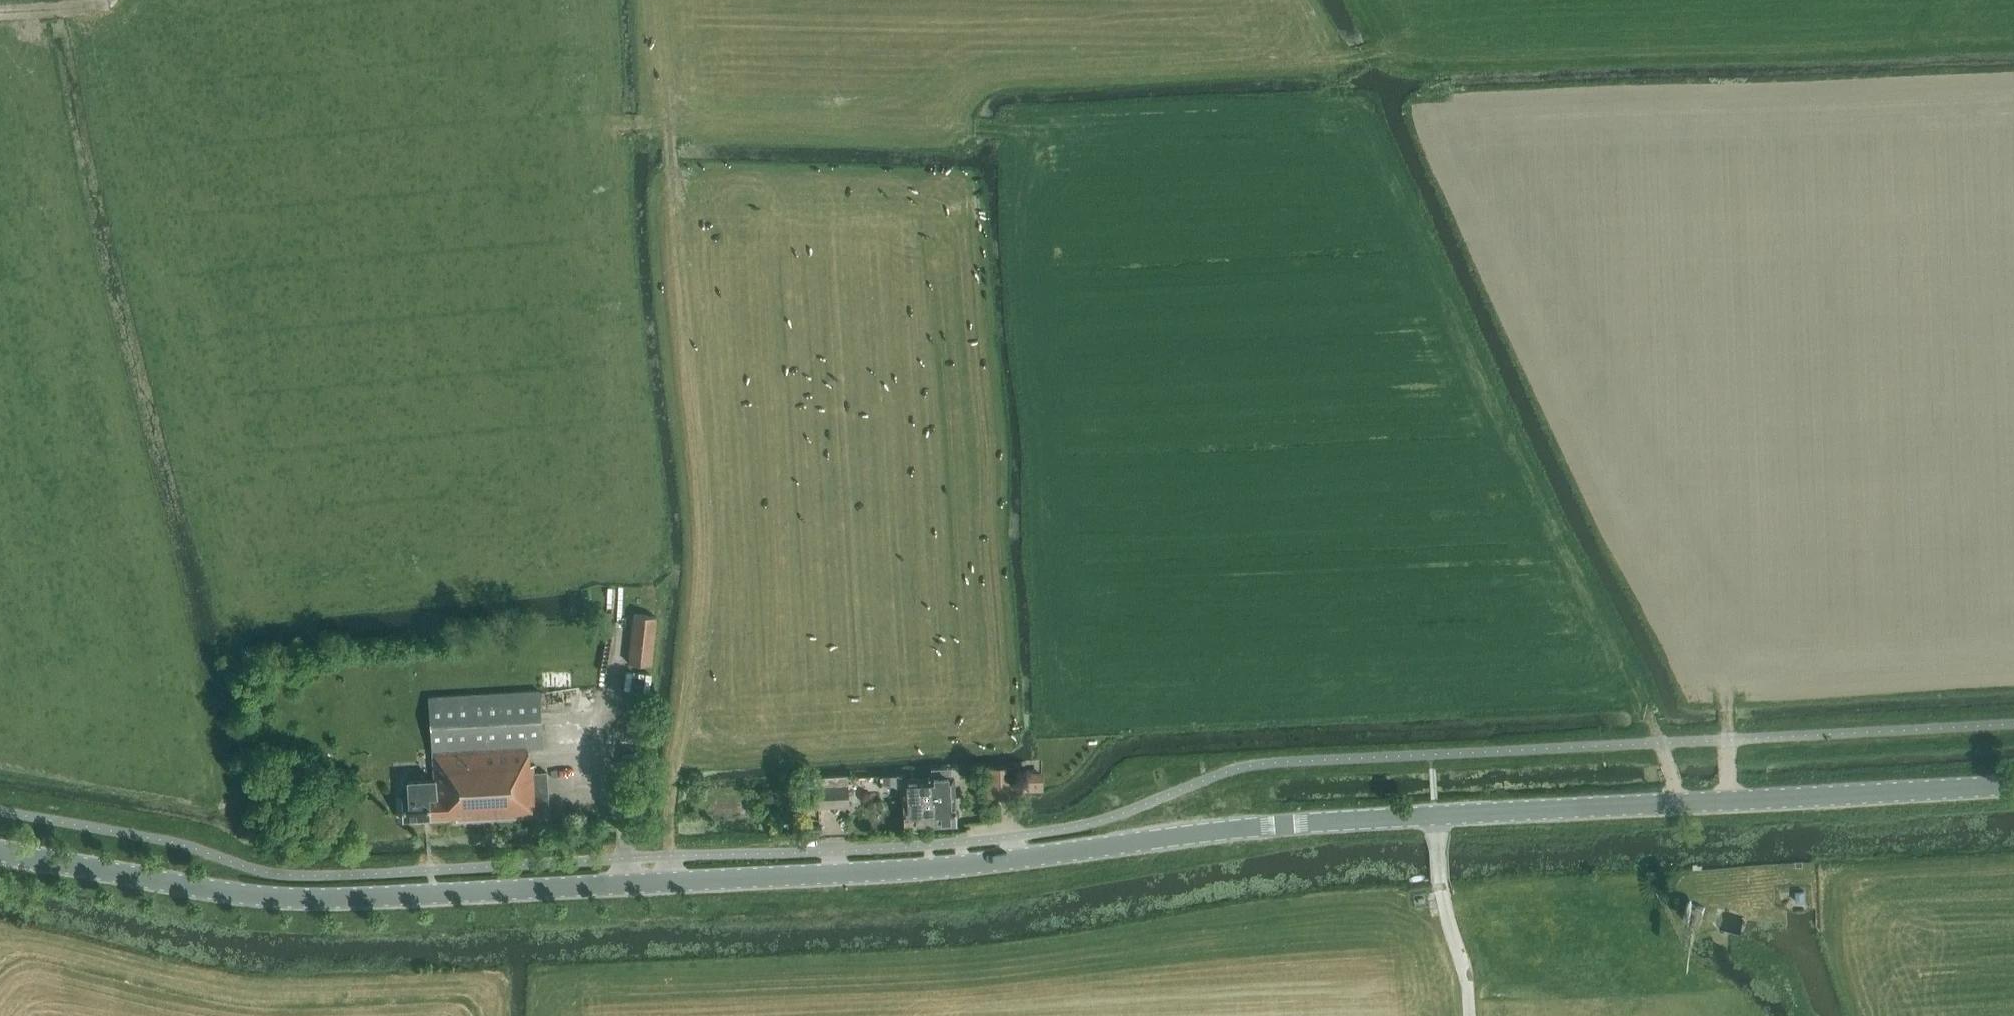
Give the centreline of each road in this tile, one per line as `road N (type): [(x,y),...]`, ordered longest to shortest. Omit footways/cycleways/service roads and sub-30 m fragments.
road 1 (secondary): [(0,851),(234,892),(328,899),(908,869),(1301,823),(2013,784)]

